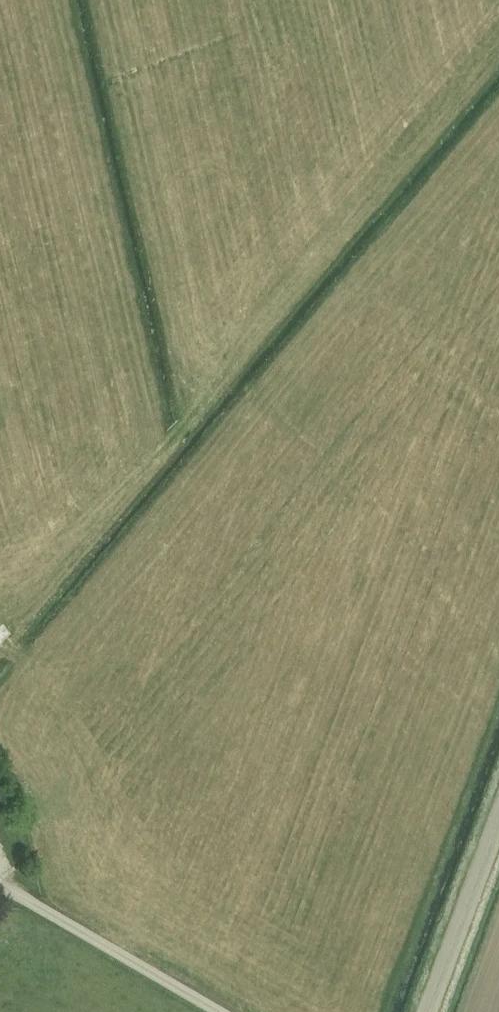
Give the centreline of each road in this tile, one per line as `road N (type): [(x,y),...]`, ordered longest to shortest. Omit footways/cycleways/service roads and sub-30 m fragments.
road 1 (unclassified): [(427,1011),(498,822)]

